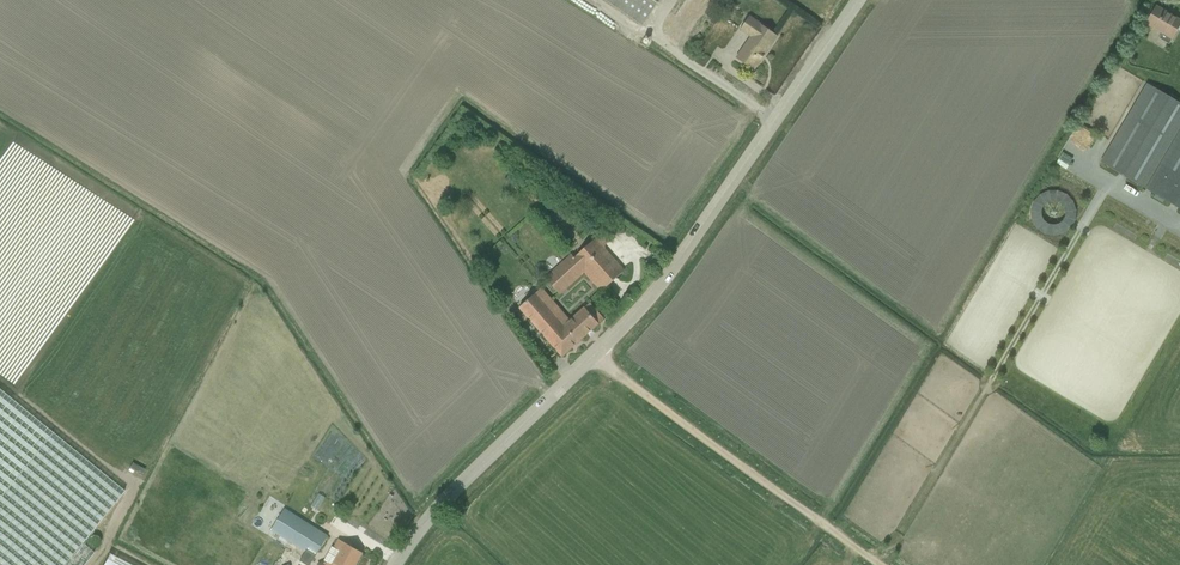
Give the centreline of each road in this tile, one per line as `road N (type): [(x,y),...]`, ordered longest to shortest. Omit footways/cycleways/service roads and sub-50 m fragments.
road 1 (tertiary): [(858,0),(655,295),(434,513),(395,564)]
road 2 (track): [(590,358),(880,564)]

